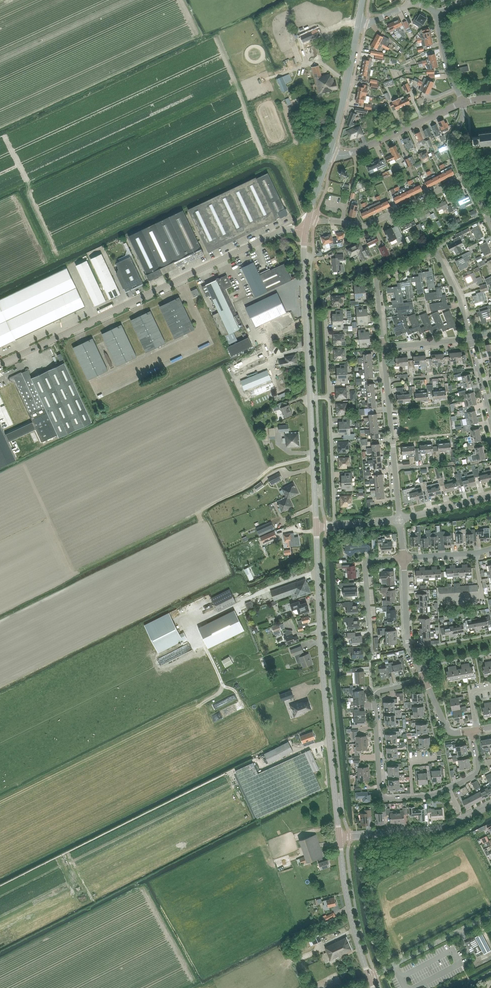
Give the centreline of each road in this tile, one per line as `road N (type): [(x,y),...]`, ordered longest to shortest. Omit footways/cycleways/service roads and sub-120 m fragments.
road 1 (tertiary): [(0,365),(280,232),(305,231)]
road 2 (tertiary): [(340,836),(316,527)]
road 3 (track): [(313,459),(272,467),(192,516),(71,570)]
road 4 (tertiary): [(311,397),(305,231)]
road 5 (residential): [(340,836),(445,827),(490,804)]
road 6 (tertiary): [(374,987),(350,913),(340,836)]
road 7 (tertiary): [(462,102),(355,152),(329,152)]
road 8 (residential): [(413,797),(387,799),(380,792),(378,692)]
road 9 (residential): [(384,348),(377,279),(436,251)]
road 10 (tertiary): [(329,152),(359,21)]
road 11 (residential): [(371,654),(367,560),(404,558)]
road 12 (tertiary): [(316,527),(311,397)]
road 13 (residential): [(467,177),(370,224),(348,224)]
road 14 (residential): [(335,526),(330,397)]
road 15 (residential): [(425,681),(409,641),(404,558)]

